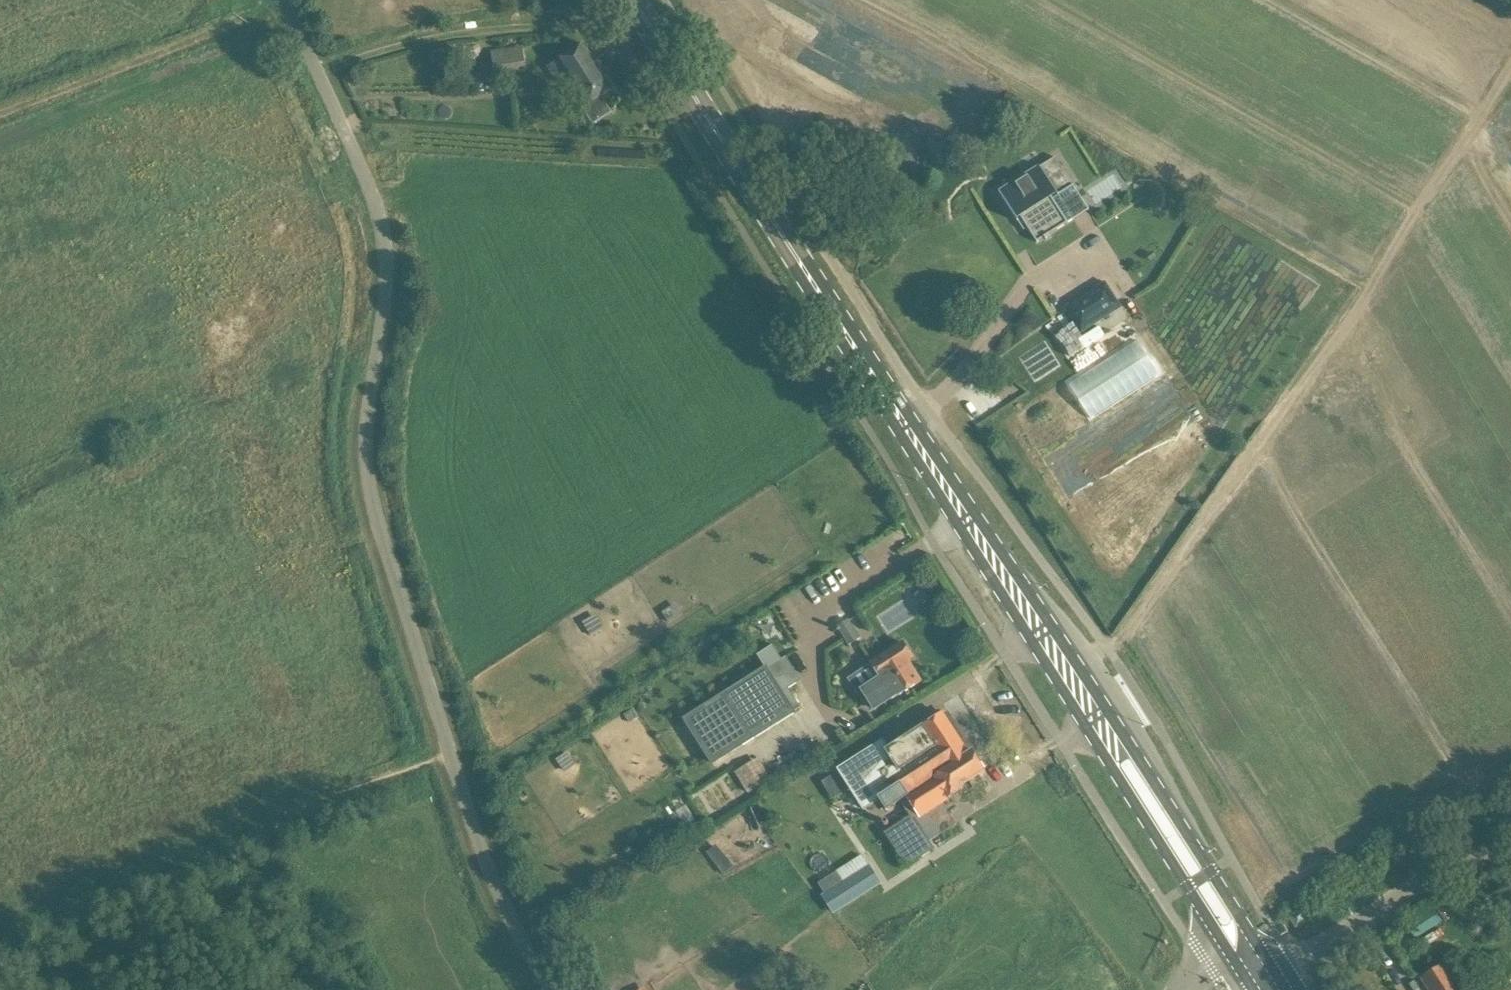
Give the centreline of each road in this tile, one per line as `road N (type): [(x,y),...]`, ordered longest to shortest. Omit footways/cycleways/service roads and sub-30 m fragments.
road 1 (primary): [(1252,974),(636,0)]
road 2 (unclassified): [(558,989),(491,873),(382,518),(371,430),(392,279),(384,210),(286,0)]
road 3 (unclassified): [(1252,974),(1510,844)]

